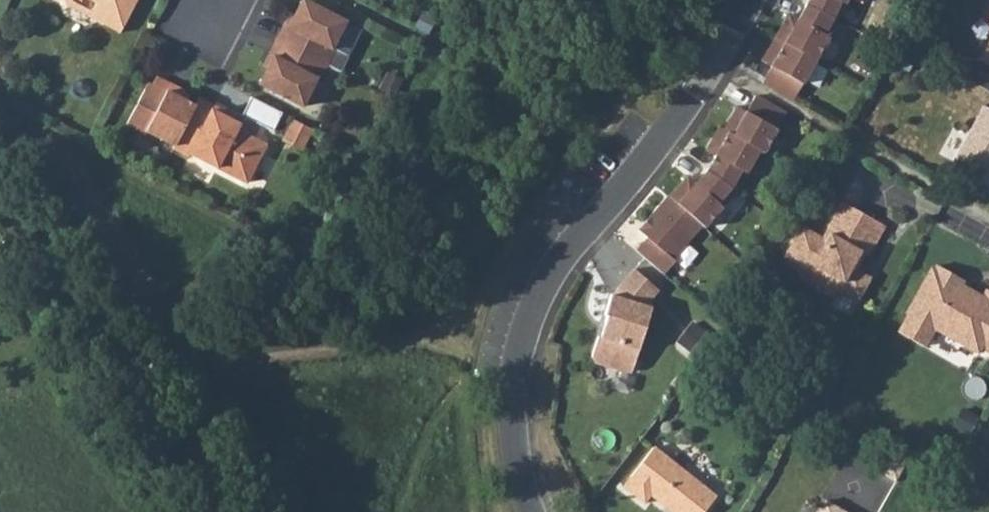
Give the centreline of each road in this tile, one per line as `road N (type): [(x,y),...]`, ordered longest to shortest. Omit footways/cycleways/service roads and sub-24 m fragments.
road 1 (residential): [(746,0),(540,293),(519,345),(510,404),(531,511)]

